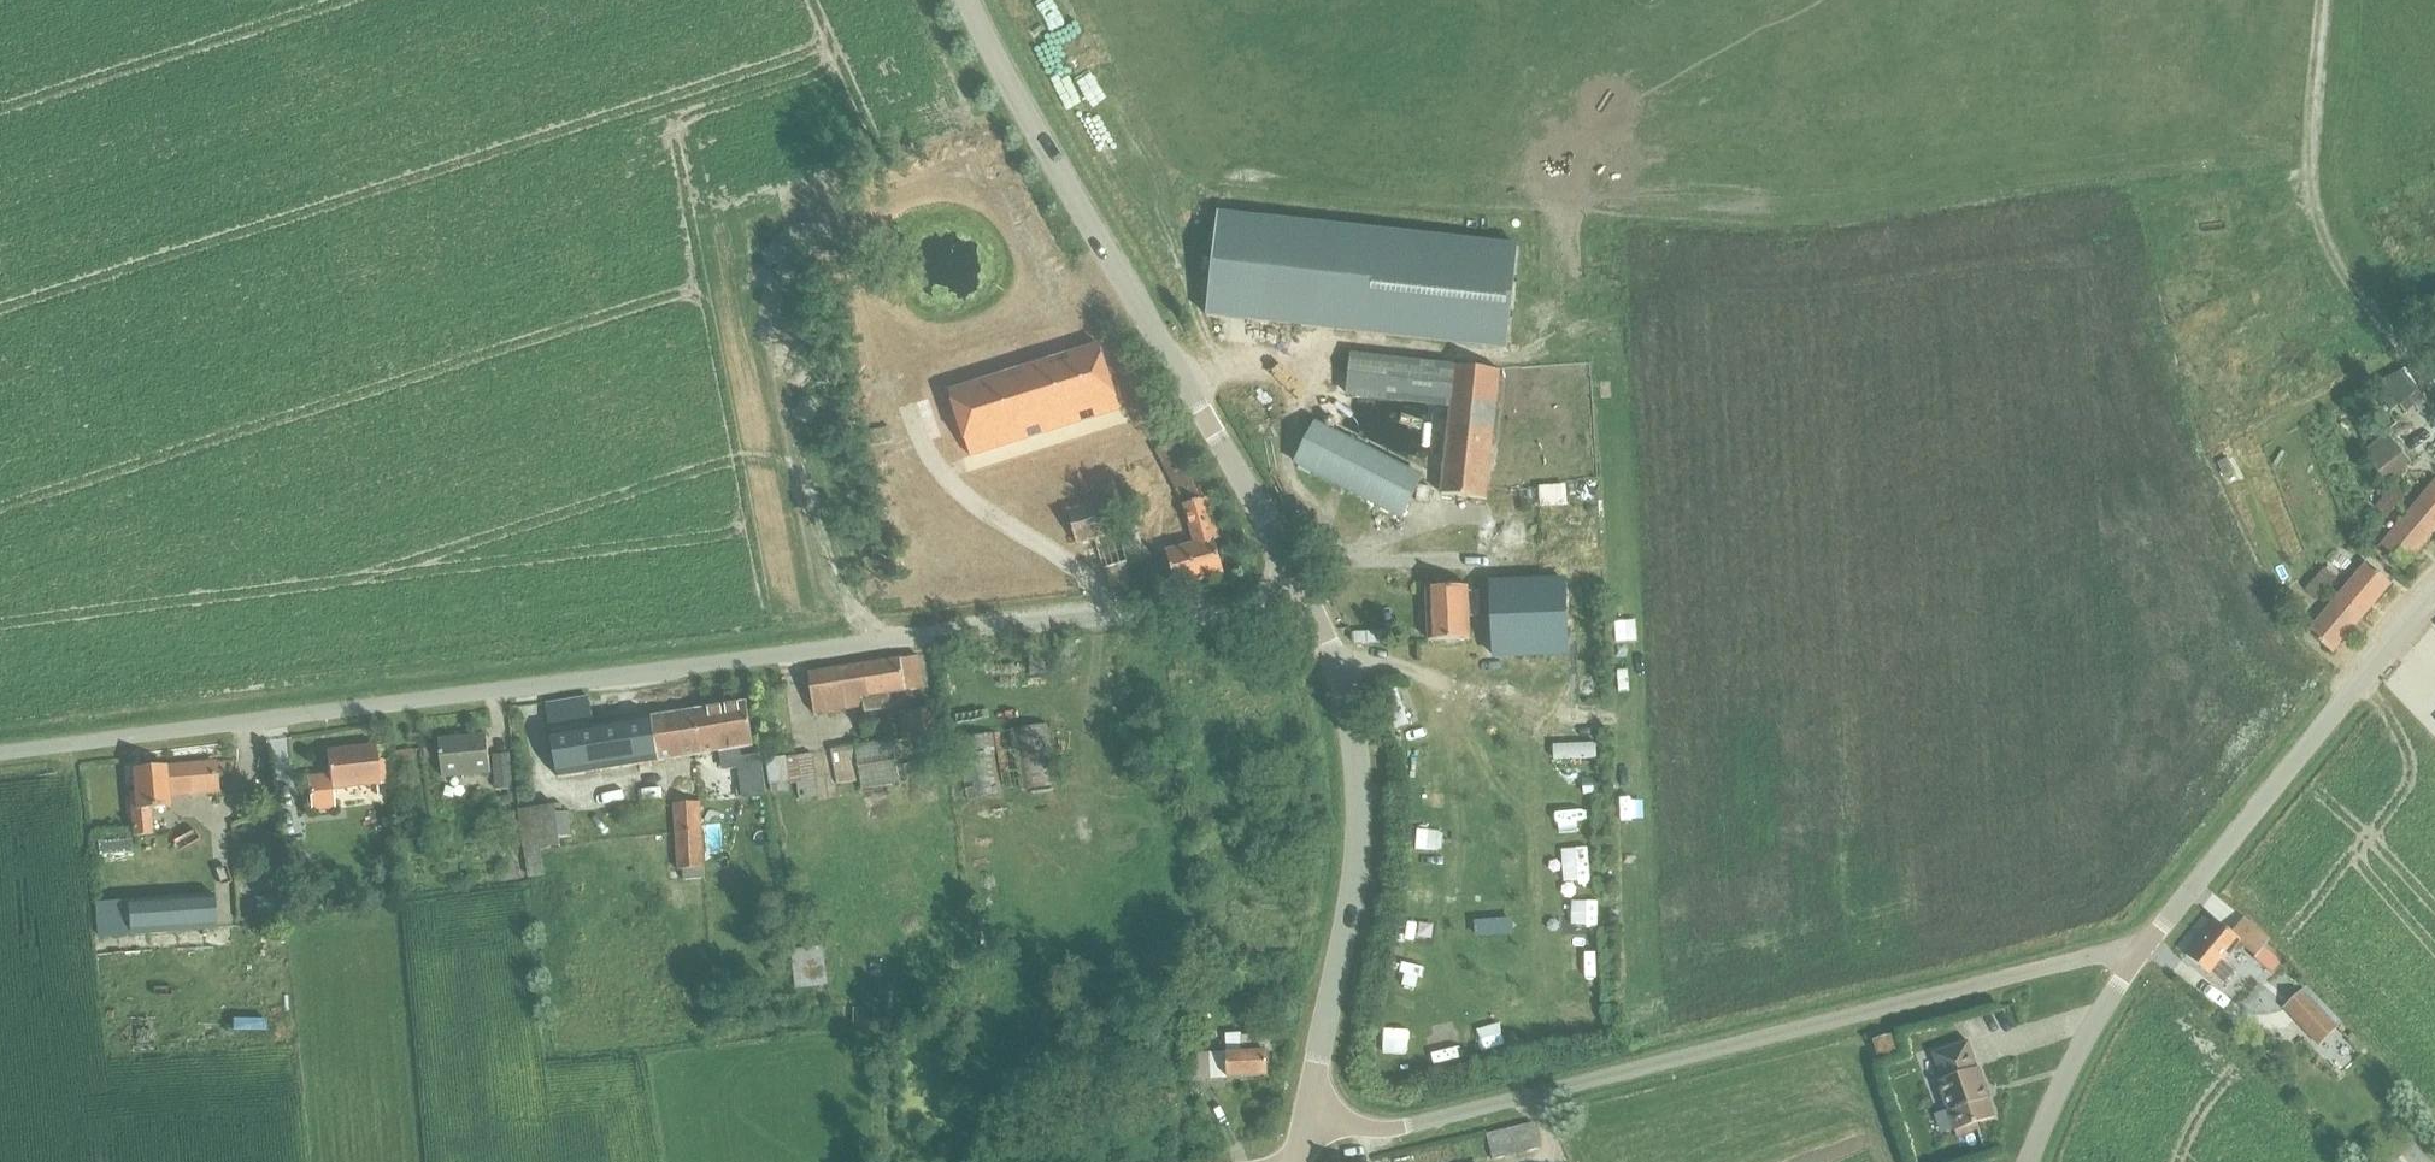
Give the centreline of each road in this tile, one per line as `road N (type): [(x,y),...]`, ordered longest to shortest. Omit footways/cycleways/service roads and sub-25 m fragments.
road 1 (unclassified): [(0,753),(1017,627),(1232,615),(1308,589)]
road 2 (unclassified): [(1313,1128),(1406,1126),(2108,952),(2136,955)]
road 3 (tertiary): [(1308,589),(1069,190),(973,0)]
road 4 (tertiary): [(1313,1128),(1318,1062),(1360,855),(1359,767),(1353,711),(1308,589)]
road 5 (tertiary): [(2136,955),(2434,596)]
road 6 (tertiary): [(2031,1161),(2054,1102),(2136,955)]

